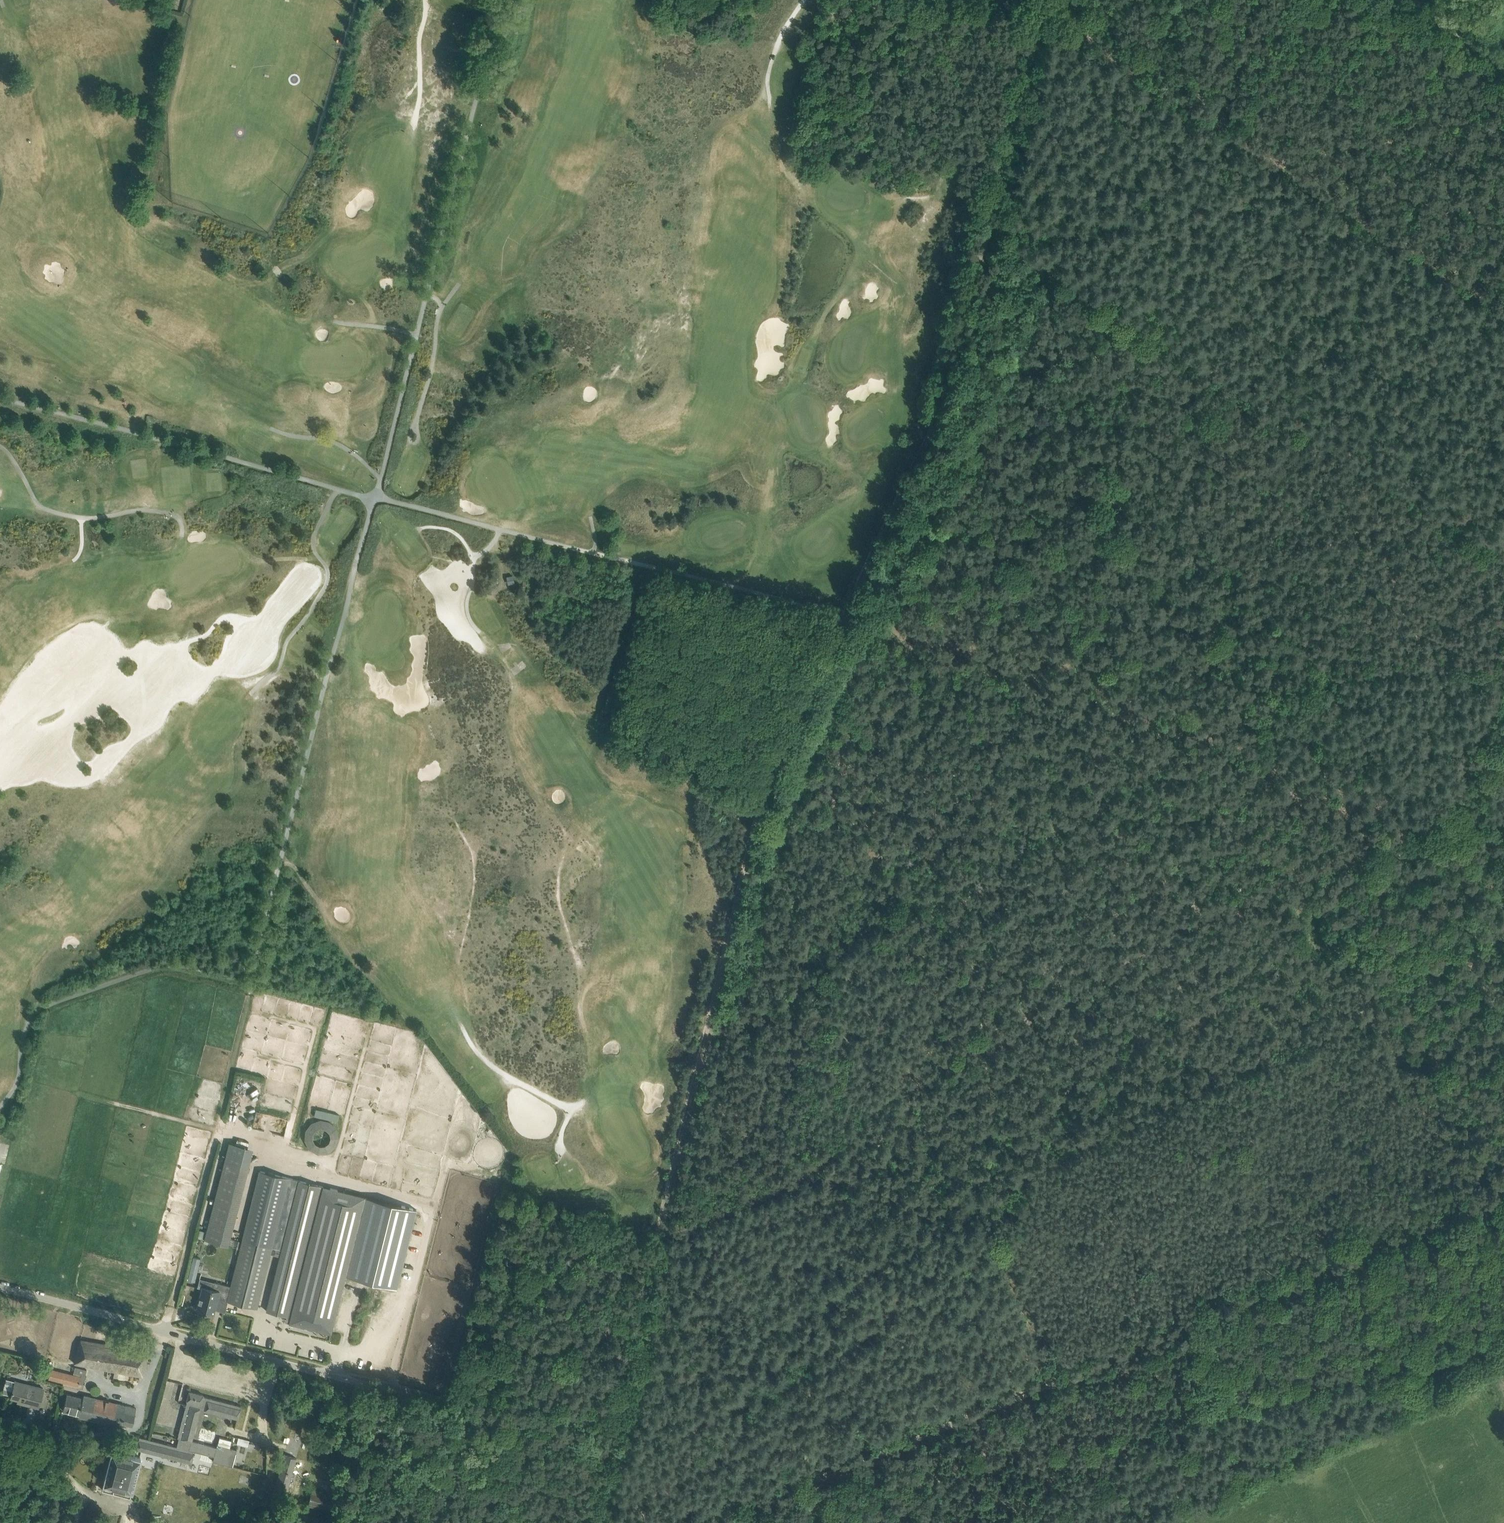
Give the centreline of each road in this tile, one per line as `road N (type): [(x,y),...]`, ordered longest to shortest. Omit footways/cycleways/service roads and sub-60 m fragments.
road 1 (track): [(1046,0),(947,395),(769,776),(587,1522)]
road 2 (track): [(1423,826),(1206,917),(904,1082),(824,1158),(770,1192),(665,1232)]
road 3 (track): [(1377,1006),(1173,1099),(613,1400)]
road 4 (track): [(728,1522),(1503,1189)]
road 5 (track): [(375,497),(258,955),(233,973),(158,967),(44,1006),(28,1022),(18,1078),(0,1107)]
road 6 (track): [(1503,826),(1423,826),(1201,733),(1105,677),(840,613)]
road 7 (track): [(1503,544),(1173,331),(984,221)]
road 8 (track): [(1503,311),(1035,18)]
road 9 (track): [(1028,1522),(1185,1413),(1342,1364),(1459,1344),(1500,1325)]
road 10 (track): [(375,497),(500,0)]
road 11 (unclassified): [(0,1287),(440,1404)]
road 12 (track): [(375,497),(0,398)]
road 13 (track): [(340,1352),(363,1350),(392,1323),(414,1283),(432,1208),(312,1177),(286,1142)]
road 14 (track): [(1503,1024),(1402,1054),(1308,870)]
road 15 (track): [(840,613),(594,553)]
road 16 (track): [(0,446),(41,507),(90,518),(173,514),(182,536)]
road 17 (track): [(594,553),(375,497)]
road 18 (track): [(164,1331),(217,1128)]
road 19 (track): [(264,1014),(315,1027),(286,1142)]
road 20 (track): [(371,1024),(330,1182)]
road 21 (track): [(1503,693),(1443,823)]
road 22 (track): [(78,1094),(217,1128)]
road 23 (track): [(440,1404),(464,1426),(513,1522)]
road 24 (track): [(1400,0),(1503,67)]

